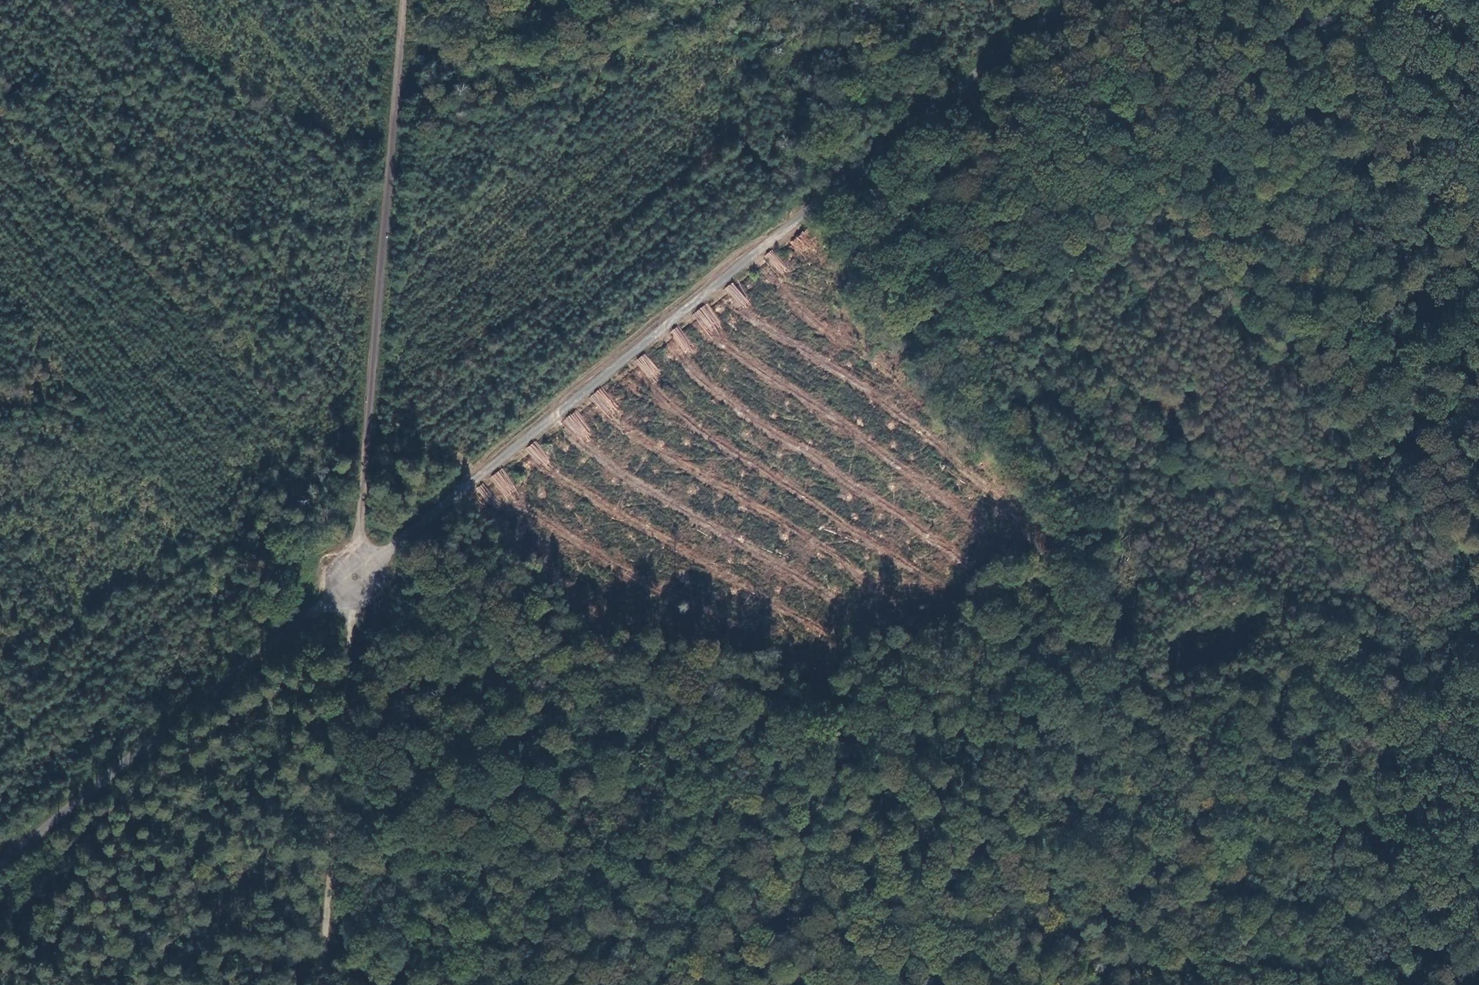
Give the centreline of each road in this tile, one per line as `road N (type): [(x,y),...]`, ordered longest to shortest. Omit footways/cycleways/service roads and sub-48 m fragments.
road 1 (track): [(0,872),(1071,0)]
road 2 (track): [(407,0),(361,581)]
road 3 (track): [(325,984),(361,581)]

